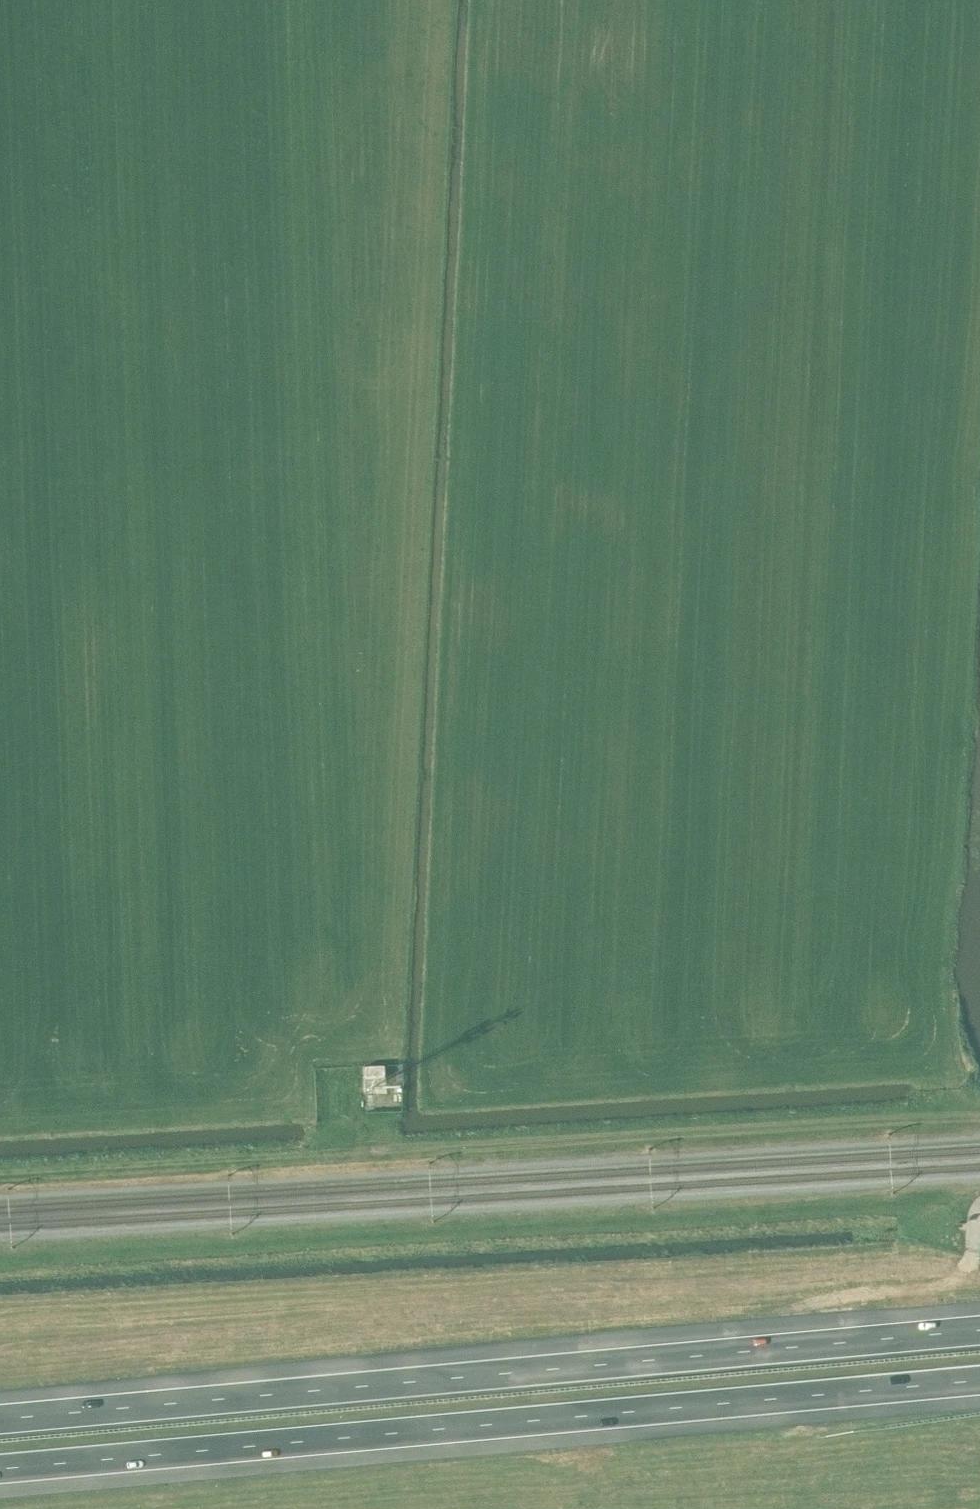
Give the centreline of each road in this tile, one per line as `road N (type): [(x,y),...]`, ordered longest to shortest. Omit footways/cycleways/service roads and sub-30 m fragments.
road 1 (motorway): [(0,1466),(979,1378)]
road 2 (motorway): [(979,1329),(0,1409)]

